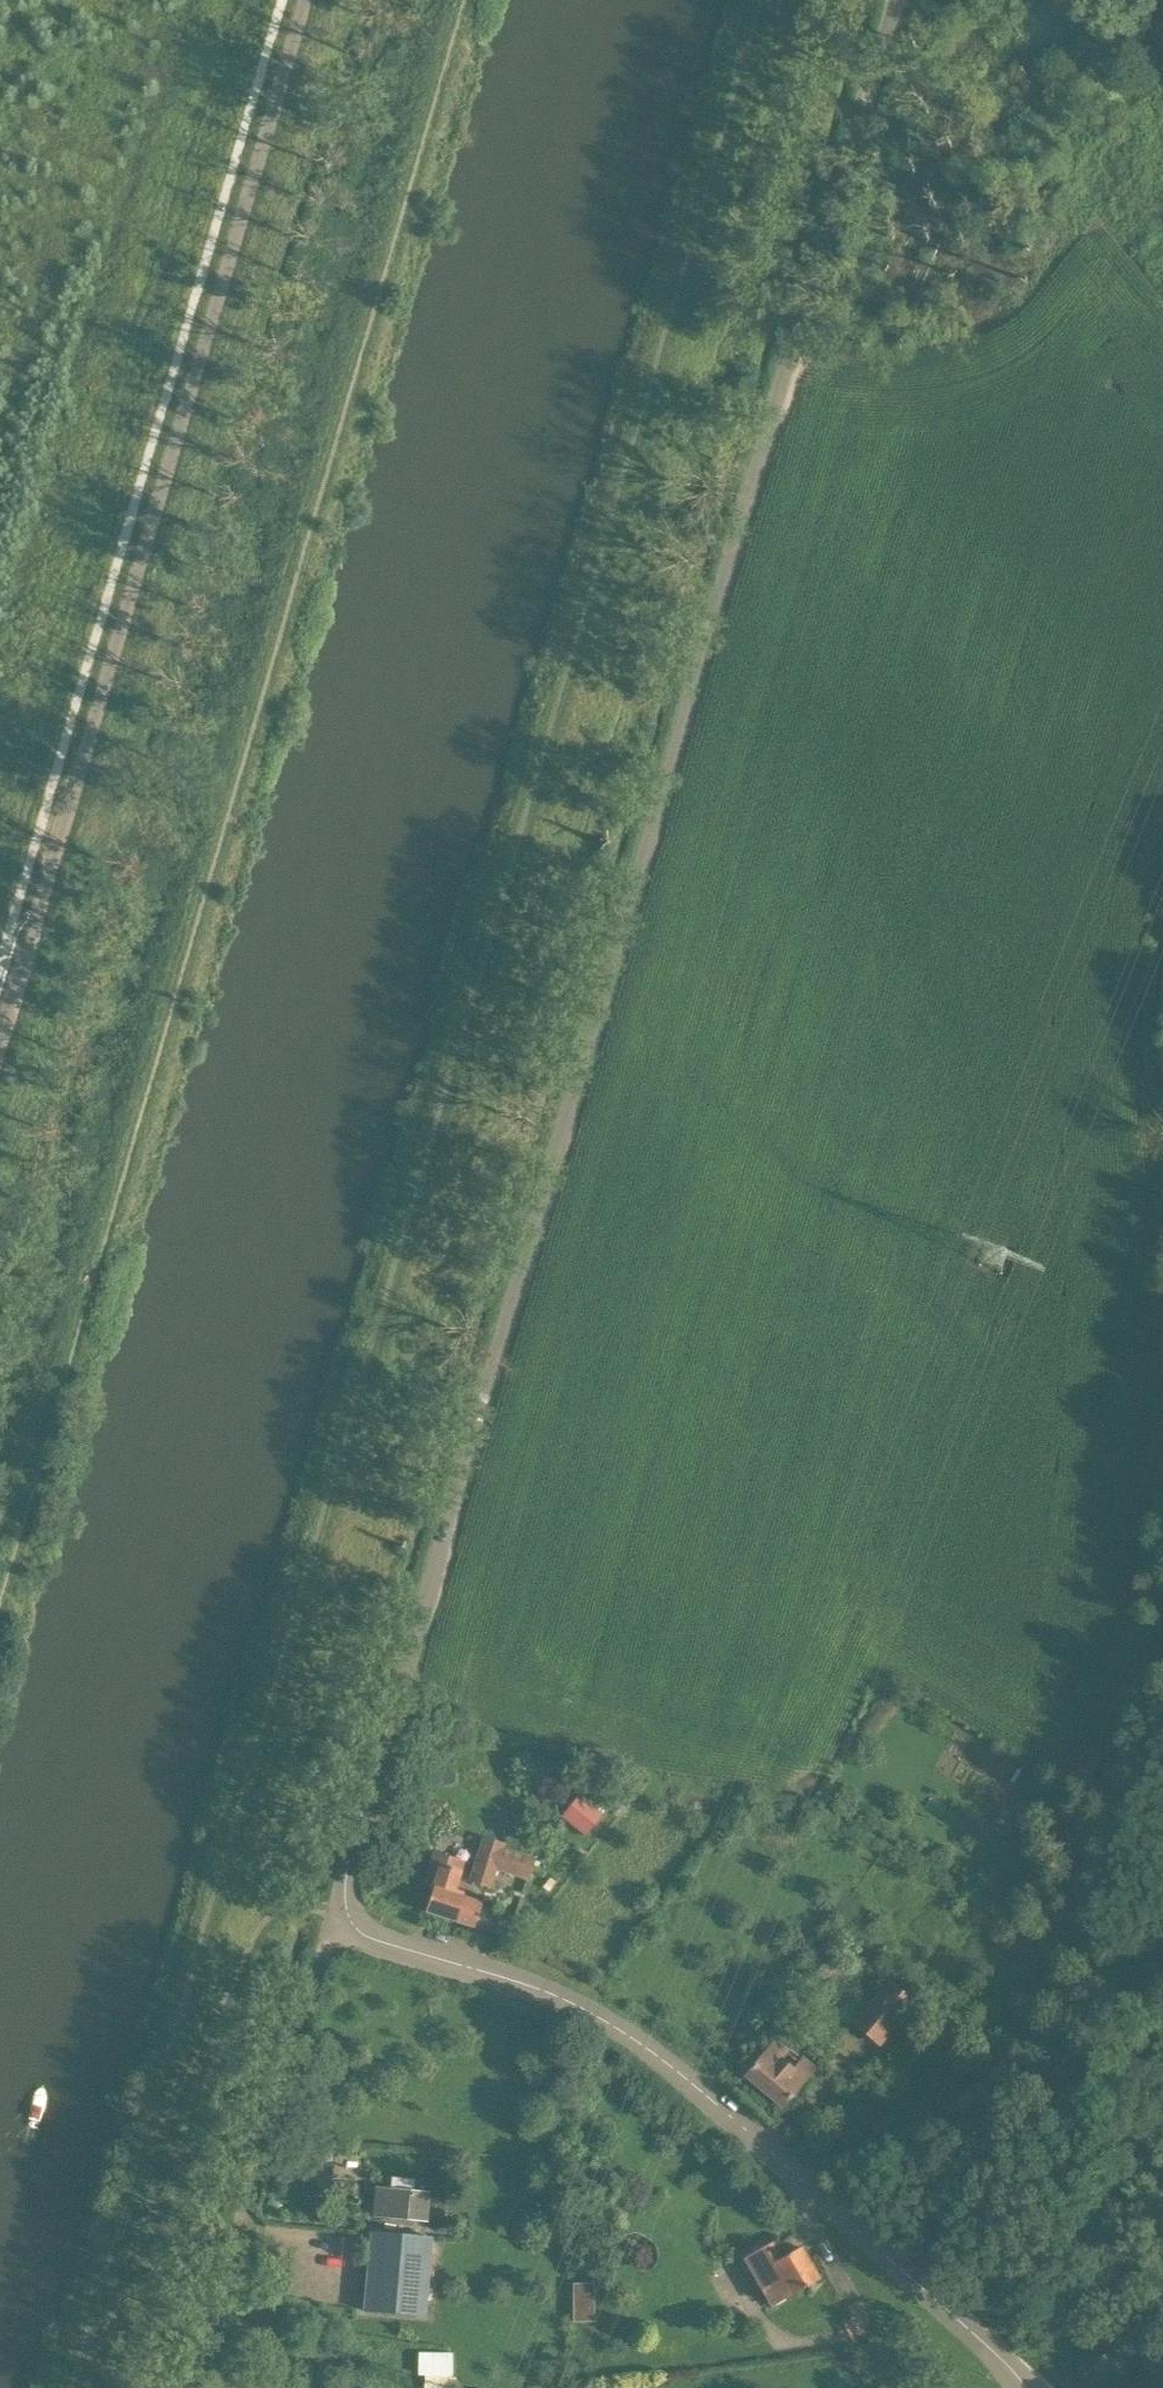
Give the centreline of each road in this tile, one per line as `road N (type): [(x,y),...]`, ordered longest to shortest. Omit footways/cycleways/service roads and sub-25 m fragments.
road 1 (tertiary): [(1027,2387),(793,2169),(648,2050),(558,1997),(359,1933),(344,1903),(894,0)]
road 2 (unclassified): [(0,1044),(305,0)]
road 3 (track): [(348,1918),(330,1943),(193,2387)]

